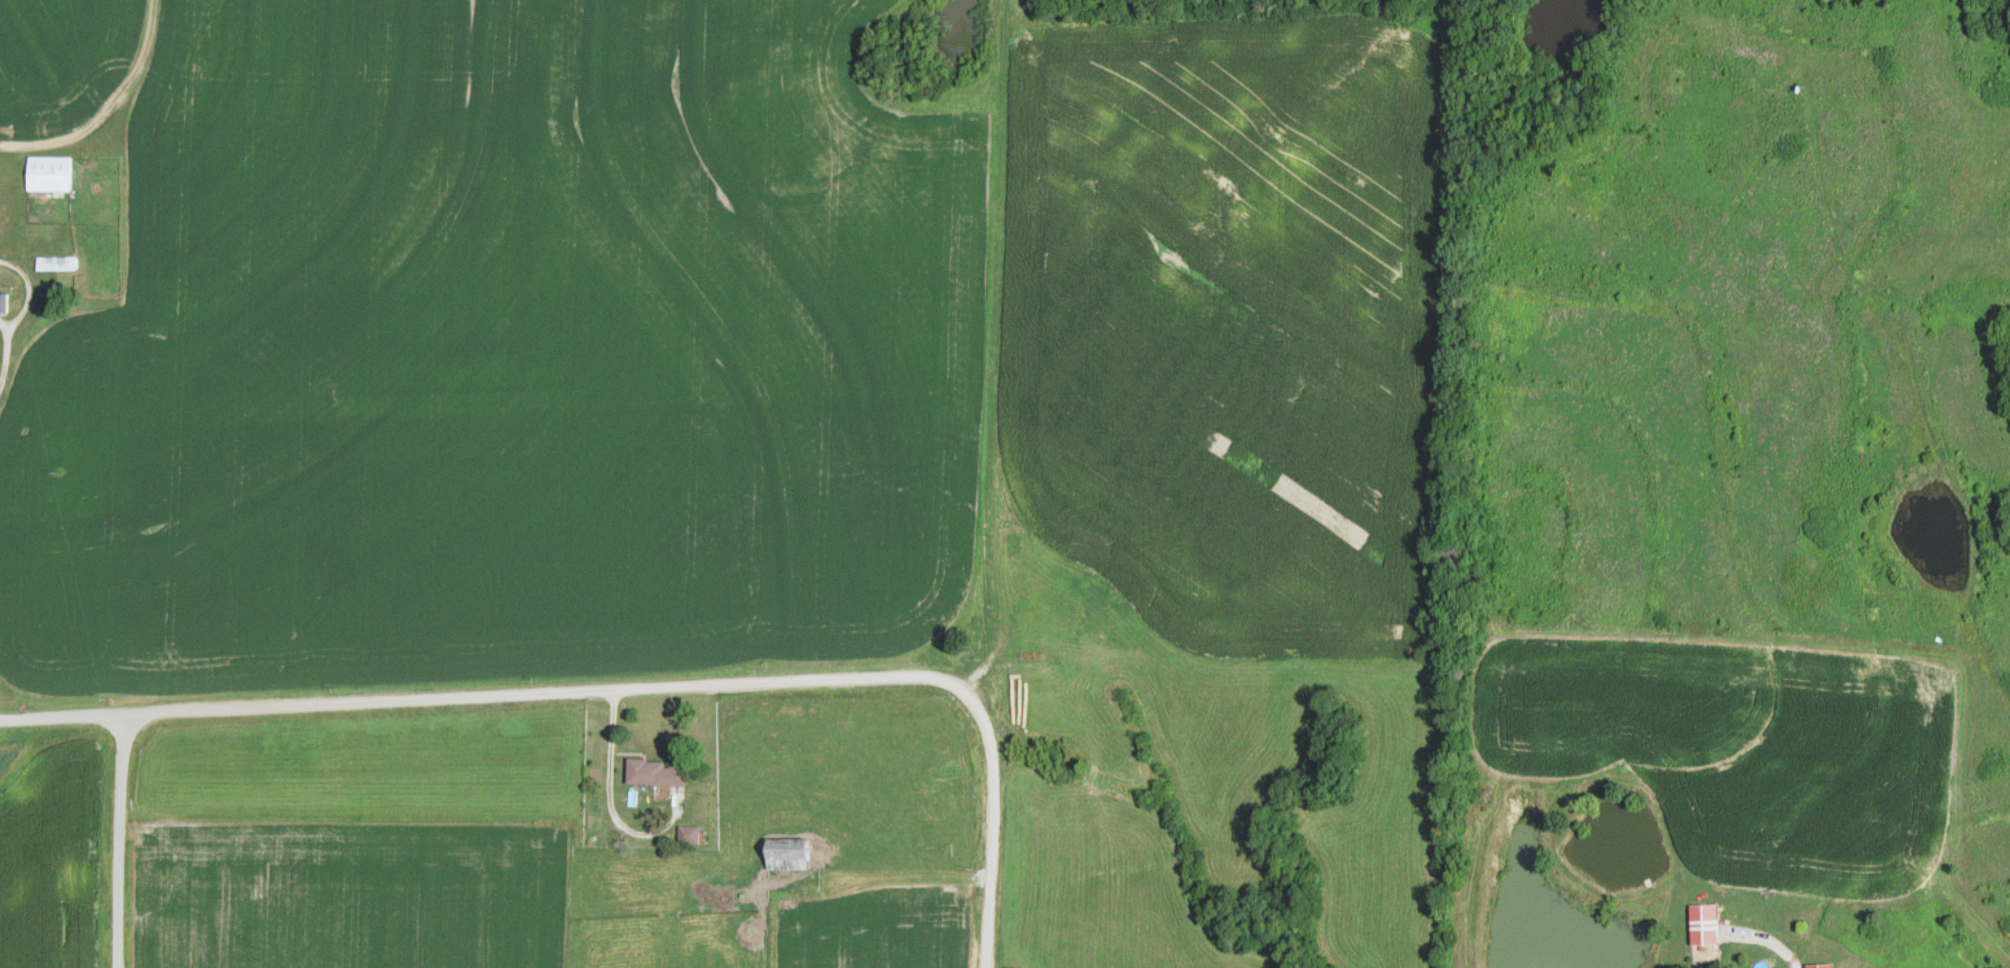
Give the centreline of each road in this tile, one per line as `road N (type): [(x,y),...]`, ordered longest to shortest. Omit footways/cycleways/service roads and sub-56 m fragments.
road 1 (residential): [(983,967),(990,746),(976,707),(933,676),(0,719)]
road 2 (residential): [(122,711),(116,967)]
road 3 (residential): [(0,145),(56,140),(89,125),(134,61),(146,0)]

